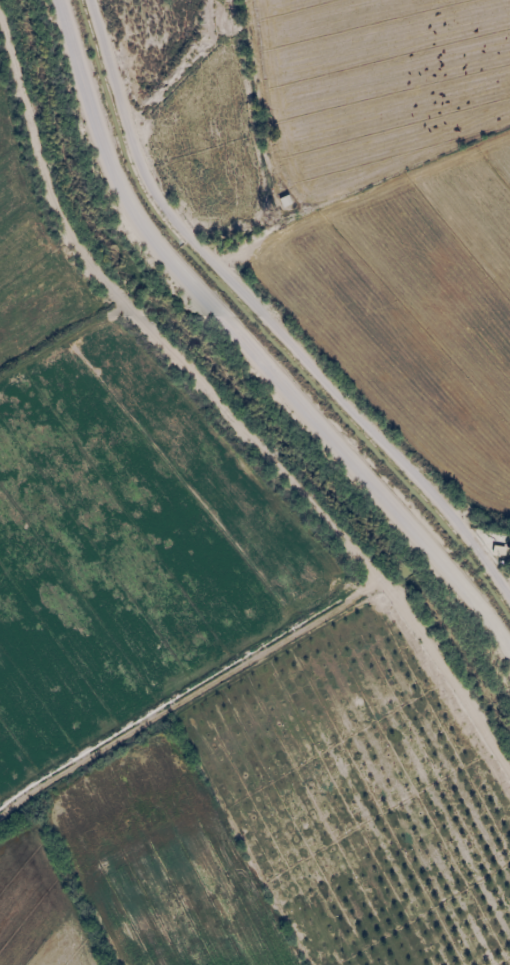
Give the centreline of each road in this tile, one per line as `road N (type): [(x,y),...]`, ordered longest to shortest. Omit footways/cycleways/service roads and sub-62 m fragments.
road 1 (residential): [(509,770),(383,588),(95,274),(51,200),(0,18)]
road 2 (residential): [(509,652),(149,232),(108,164),(58,0)]
road 3 (residential): [(509,604),(450,521),(176,223),(134,145),(90,0)]

